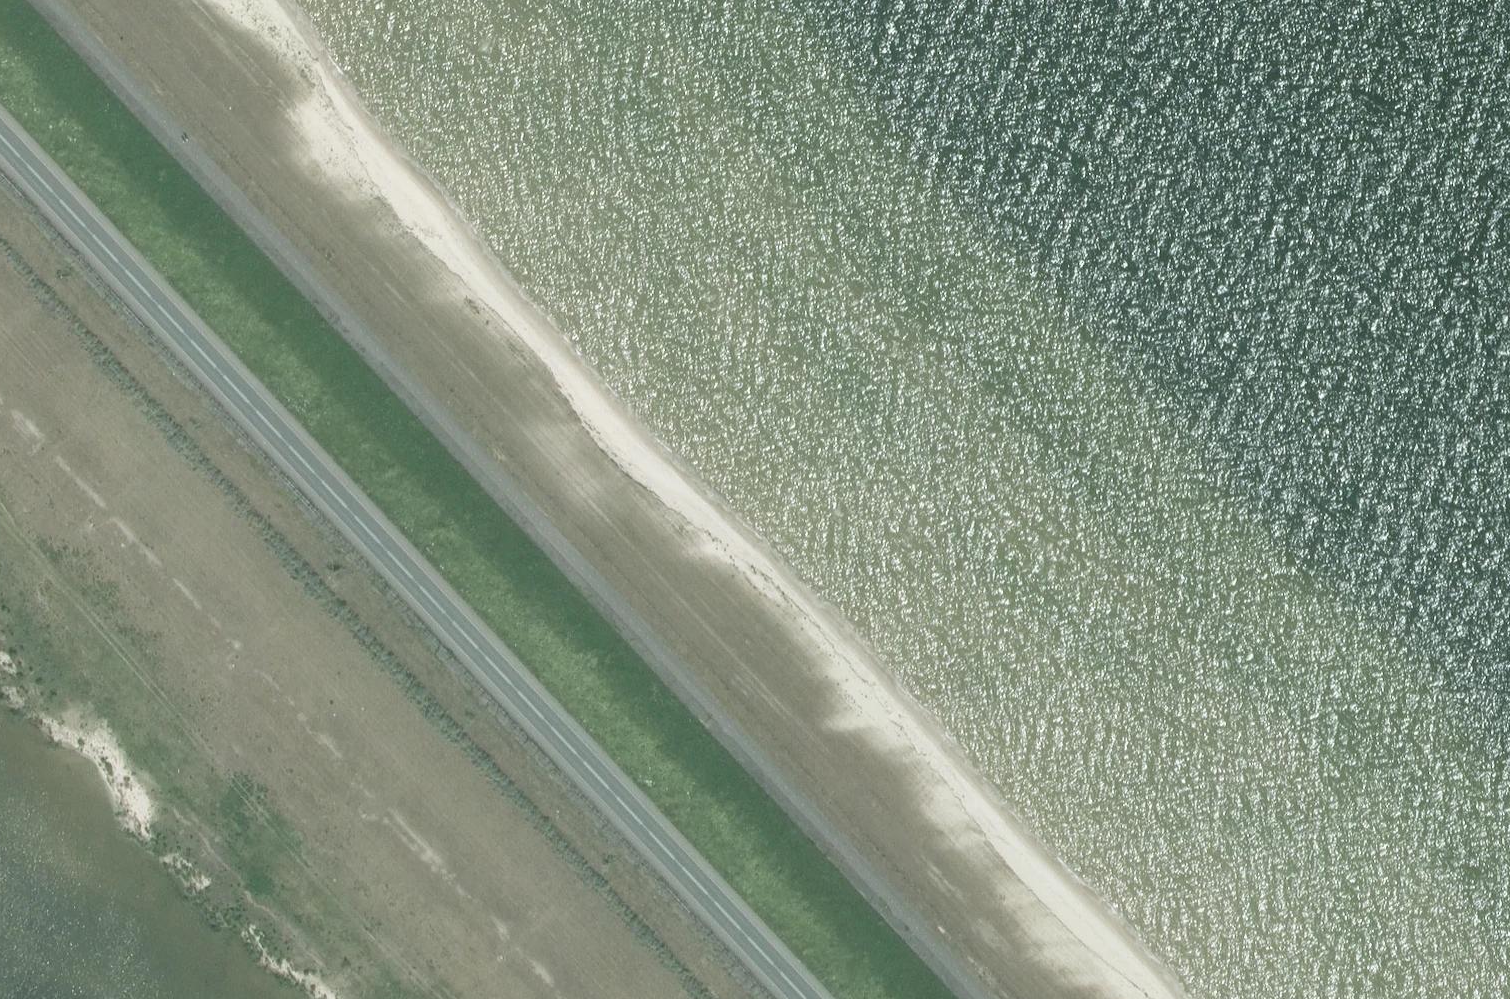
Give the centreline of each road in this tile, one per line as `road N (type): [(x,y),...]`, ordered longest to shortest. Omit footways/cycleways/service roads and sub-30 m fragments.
road 1 (trunk): [(808,998),(0,135)]

